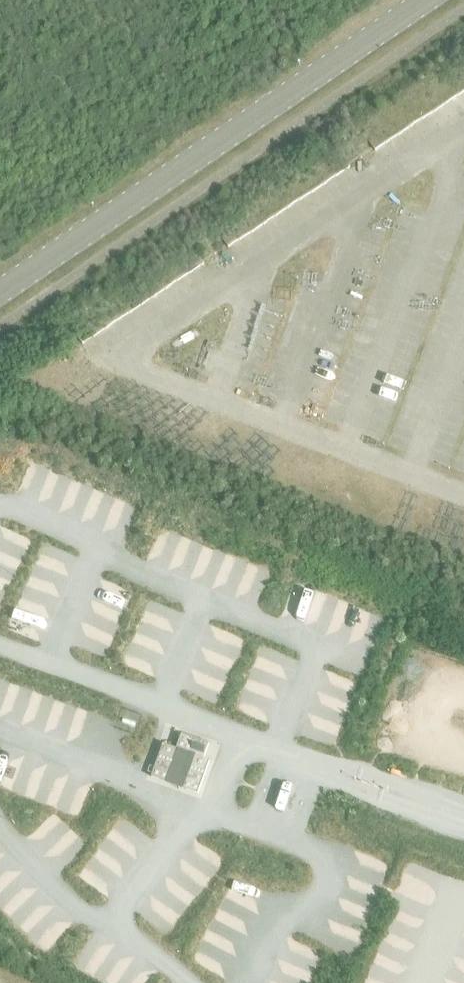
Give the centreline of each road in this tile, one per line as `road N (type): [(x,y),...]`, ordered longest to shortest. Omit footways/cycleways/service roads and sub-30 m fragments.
road 1 (tertiary): [(0,291),(426,0)]

